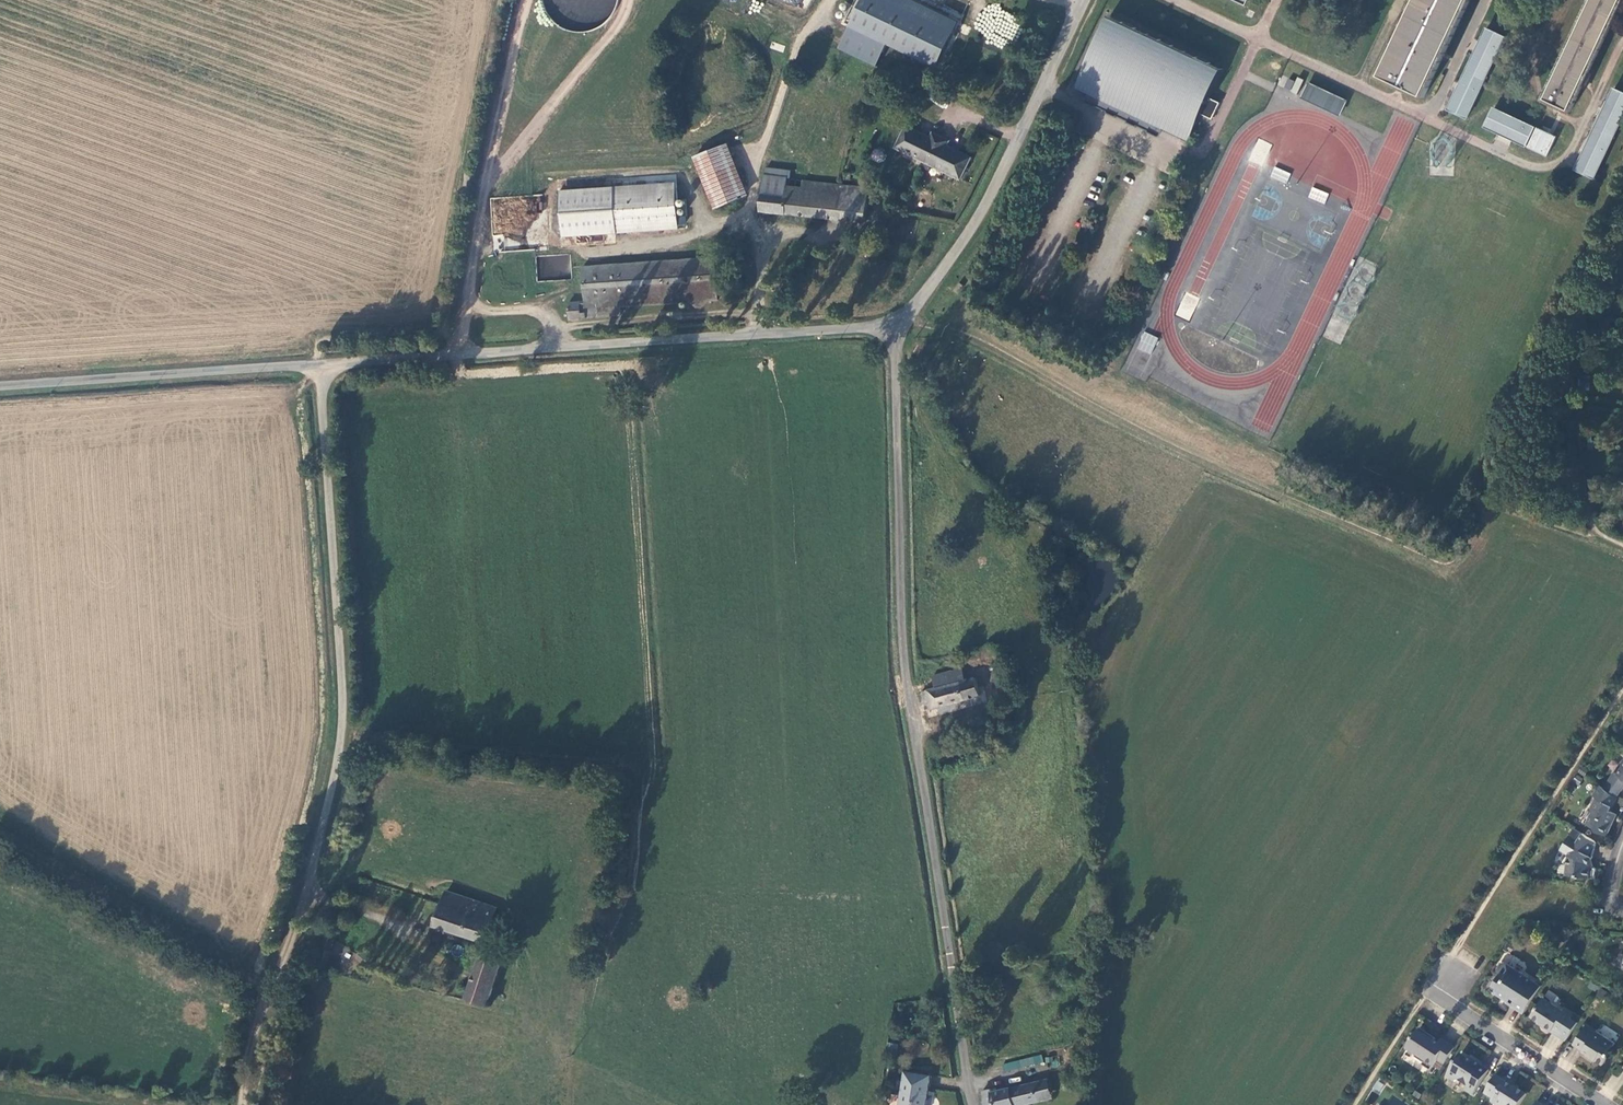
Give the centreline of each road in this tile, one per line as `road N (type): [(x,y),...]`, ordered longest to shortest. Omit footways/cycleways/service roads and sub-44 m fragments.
road 1 (unclassified): [(974,1104),(904,656),(897,325)]
road 2 (unclassified): [(897,325),(319,365)]
road 3 (unclassified): [(319,365),(343,723),(304,893)]
road 4 (unclassified): [(1085,0),(980,214),(897,325)]
road 5 (unclassified): [(319,365),(0,386)]
road 6 (track): [(304,893),(241,1104)]
road 7 (residential): [(1609,1104),(1428,991)]

